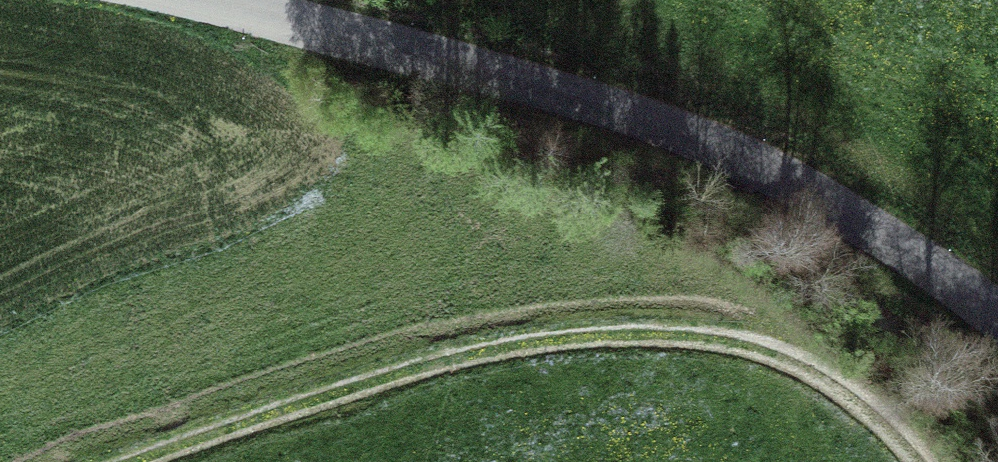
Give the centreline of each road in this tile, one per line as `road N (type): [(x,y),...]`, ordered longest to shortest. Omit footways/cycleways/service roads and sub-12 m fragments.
road 1 (track): [(128,461),(409,369),(590,337),(712,340),(814,369),(917,461)]
road 2 (tertiary): [(225,0),(329,25),(789,186),(997,318)]

